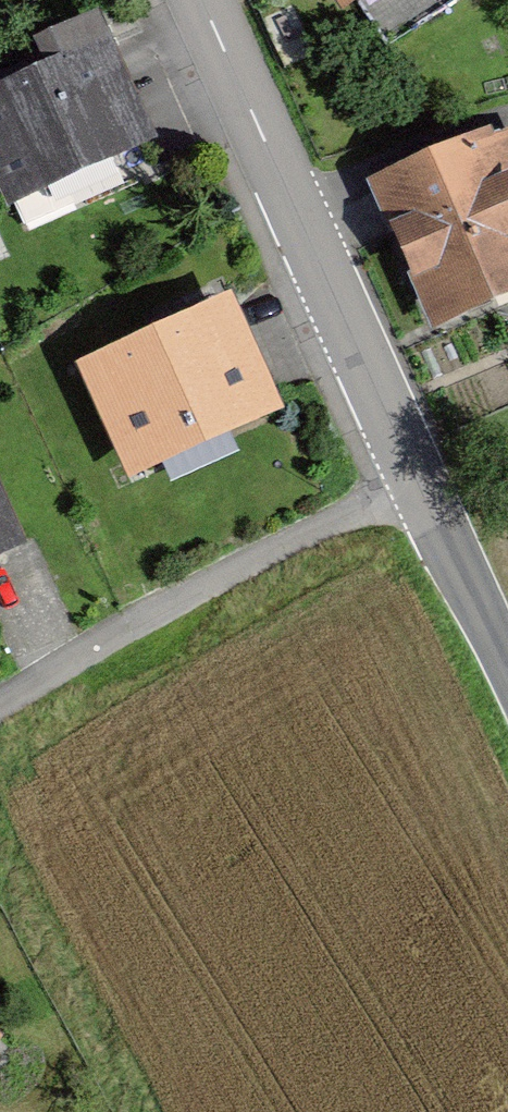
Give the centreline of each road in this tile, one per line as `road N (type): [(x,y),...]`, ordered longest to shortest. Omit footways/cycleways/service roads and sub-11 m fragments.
road 1 (tertiary): [(418,475),(197,0)]
road 2 (residential): [(0,703),(418,475)]
road 3 (tertiary): [(507,677),(418,475)]

